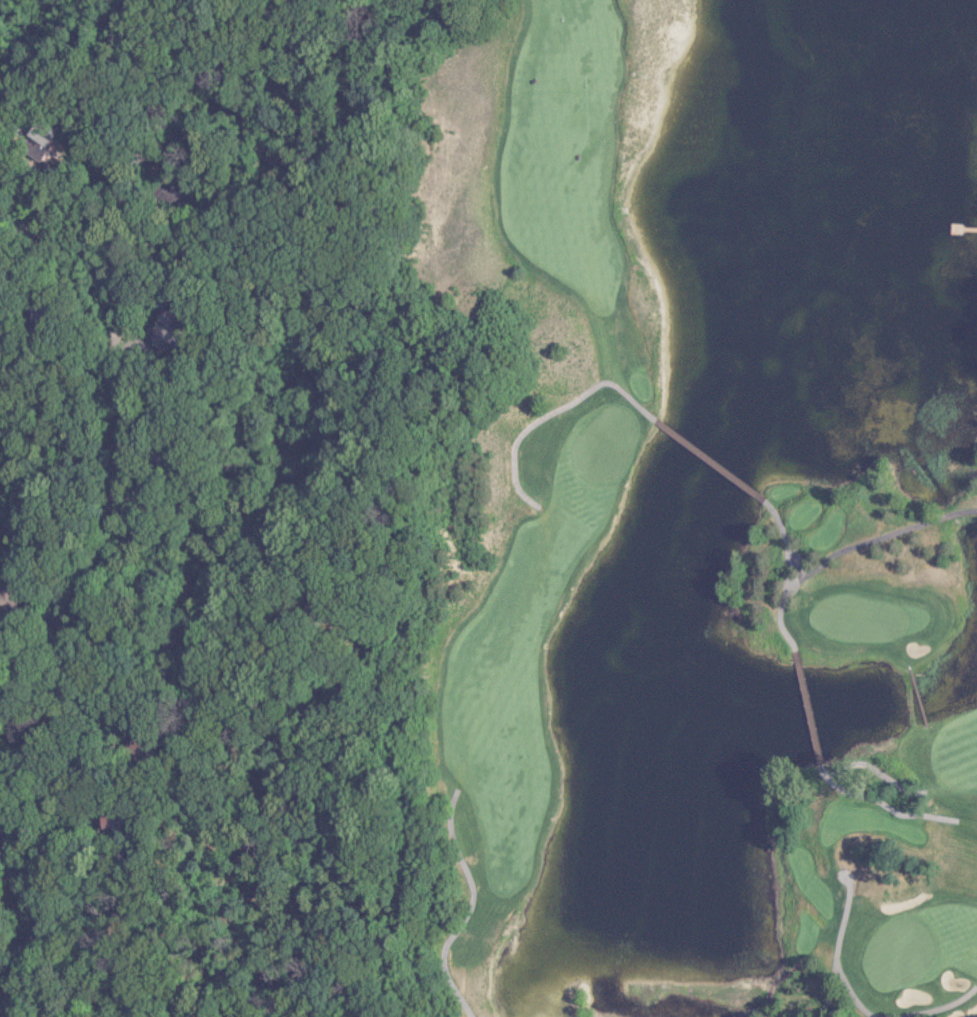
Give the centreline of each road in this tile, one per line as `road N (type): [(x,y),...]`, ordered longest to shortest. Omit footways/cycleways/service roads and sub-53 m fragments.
road 1 (residential): [(0,705),(68,624),(94,552),(104,377),(95,321),(75,273),(0,223)]
road 2 (residential): [(0,991),(15,935),(0,872)]

